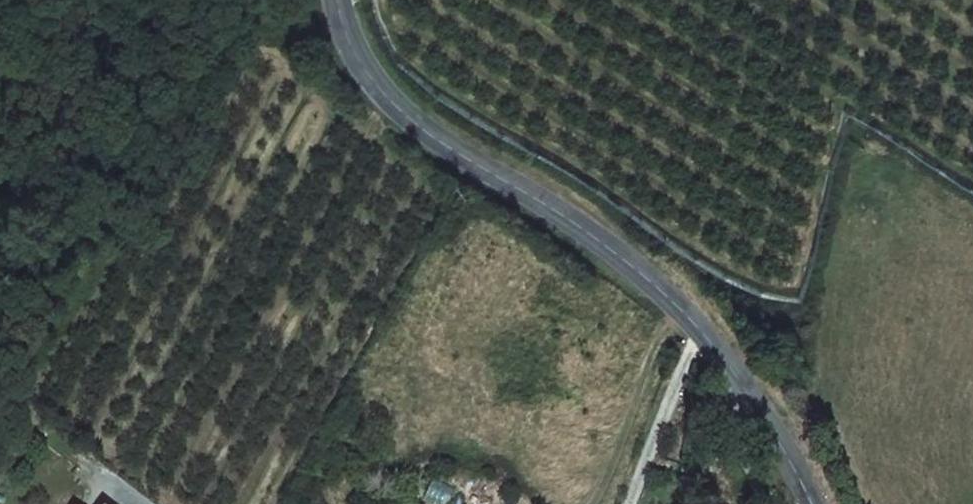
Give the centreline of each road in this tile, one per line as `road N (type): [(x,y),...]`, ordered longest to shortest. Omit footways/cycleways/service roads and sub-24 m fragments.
road 1 (tertiary): [(785,503),(707,336),(577,229),(416,130),(373,93),(343,47),(332,0)]

